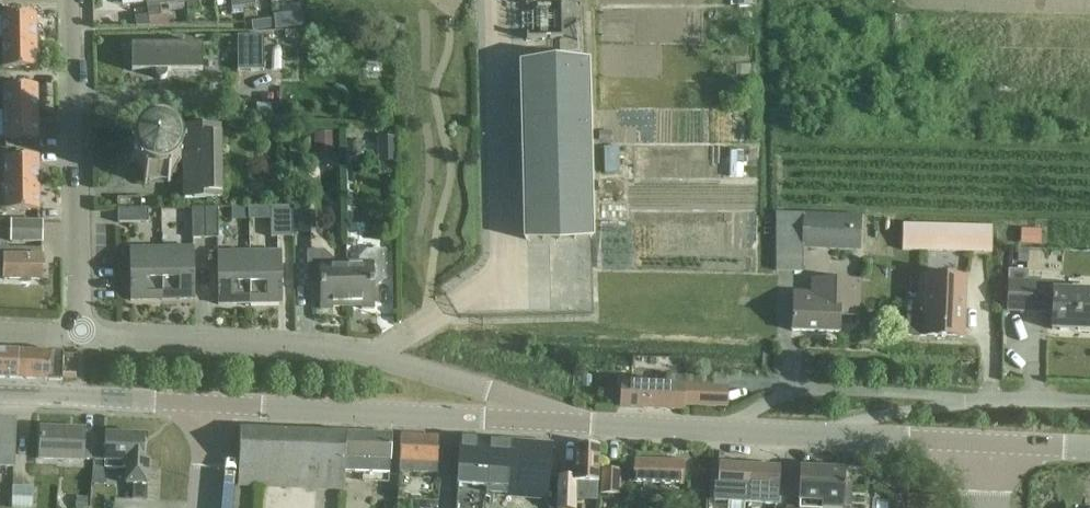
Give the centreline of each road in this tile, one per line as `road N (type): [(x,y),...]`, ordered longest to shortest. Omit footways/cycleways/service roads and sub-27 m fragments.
road 1 (unclassified): [(539,420),(490,392),(363,353),(82,336)]
road 2 (unclassified): [(82,336),(73,0)]
road 3 (tertiary): [(214,404),(539,420)]
road 4 (tertiary): [(832,434),(539,420)]
road 5 (residential): [(832,434),(947,404),(1089,400)]
road 6 (tertiary): [(0,394),(214,404)]
road 7 (tertiary): [(989,442),(832,434)]

